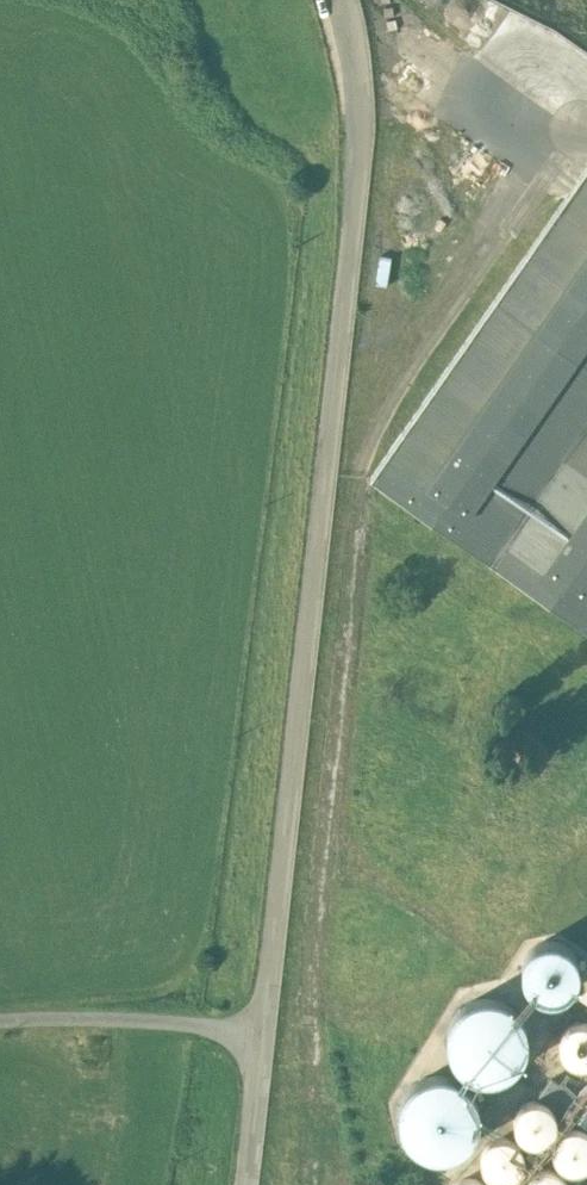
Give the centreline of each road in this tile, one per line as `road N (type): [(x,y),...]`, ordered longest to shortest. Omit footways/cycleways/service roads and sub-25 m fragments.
road 1 (unclassified): [(347,0),(363,146),(244,1184)]

